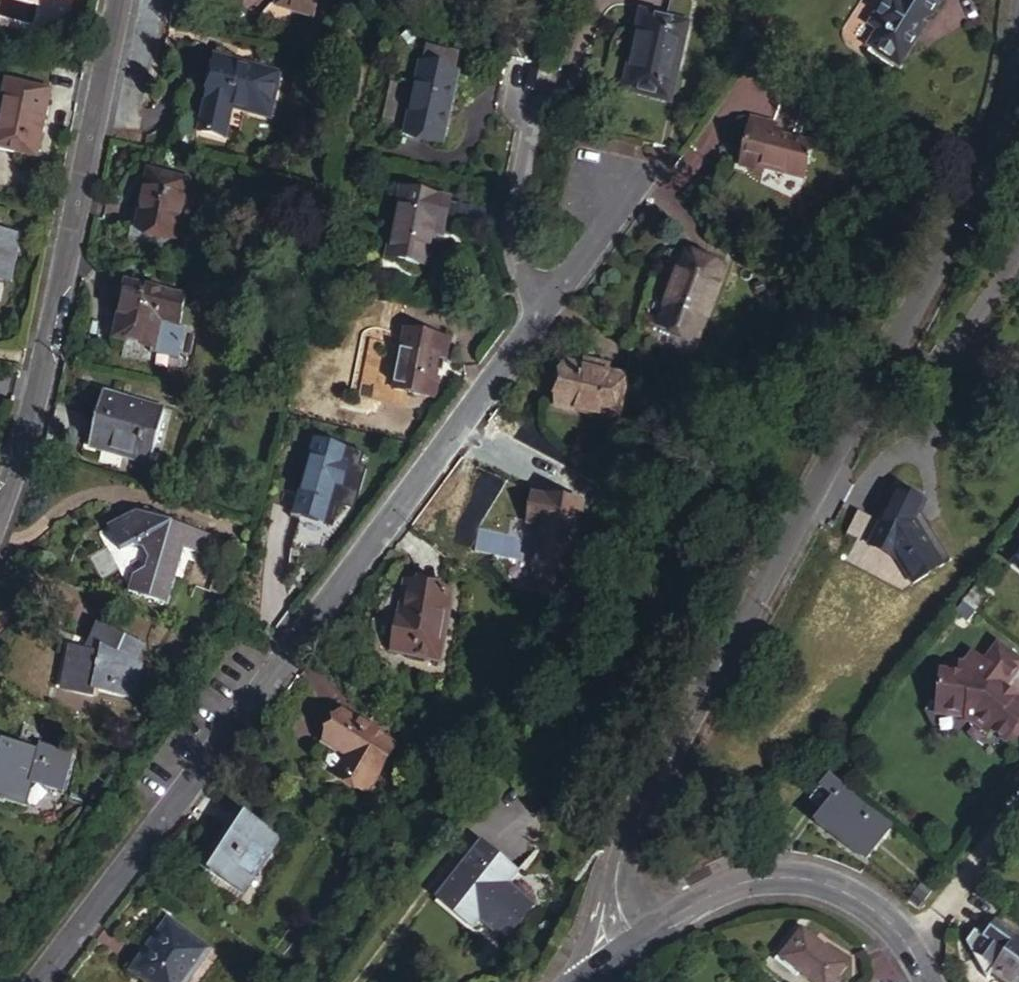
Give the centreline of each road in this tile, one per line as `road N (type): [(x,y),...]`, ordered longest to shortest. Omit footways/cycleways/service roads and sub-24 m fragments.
road 1 (residential): [(609,968),(617,862),(1009,125),(1018,58)]
road 2 (residential): [(31,981),(179,798),(545,307)]
road 3 (unclassified): [(123,0),(26,473),(0,527)]
road 4 (residential): [(609,968),(707,898),(782,878),(860,897),(911,946)]
road 5 (residential): [(545,307),(512,263),(510,216),(536,103)]
road 6 (track): [(911,946),(1018,796)]
road 7 (residential): [(545,307),(621,192)]

